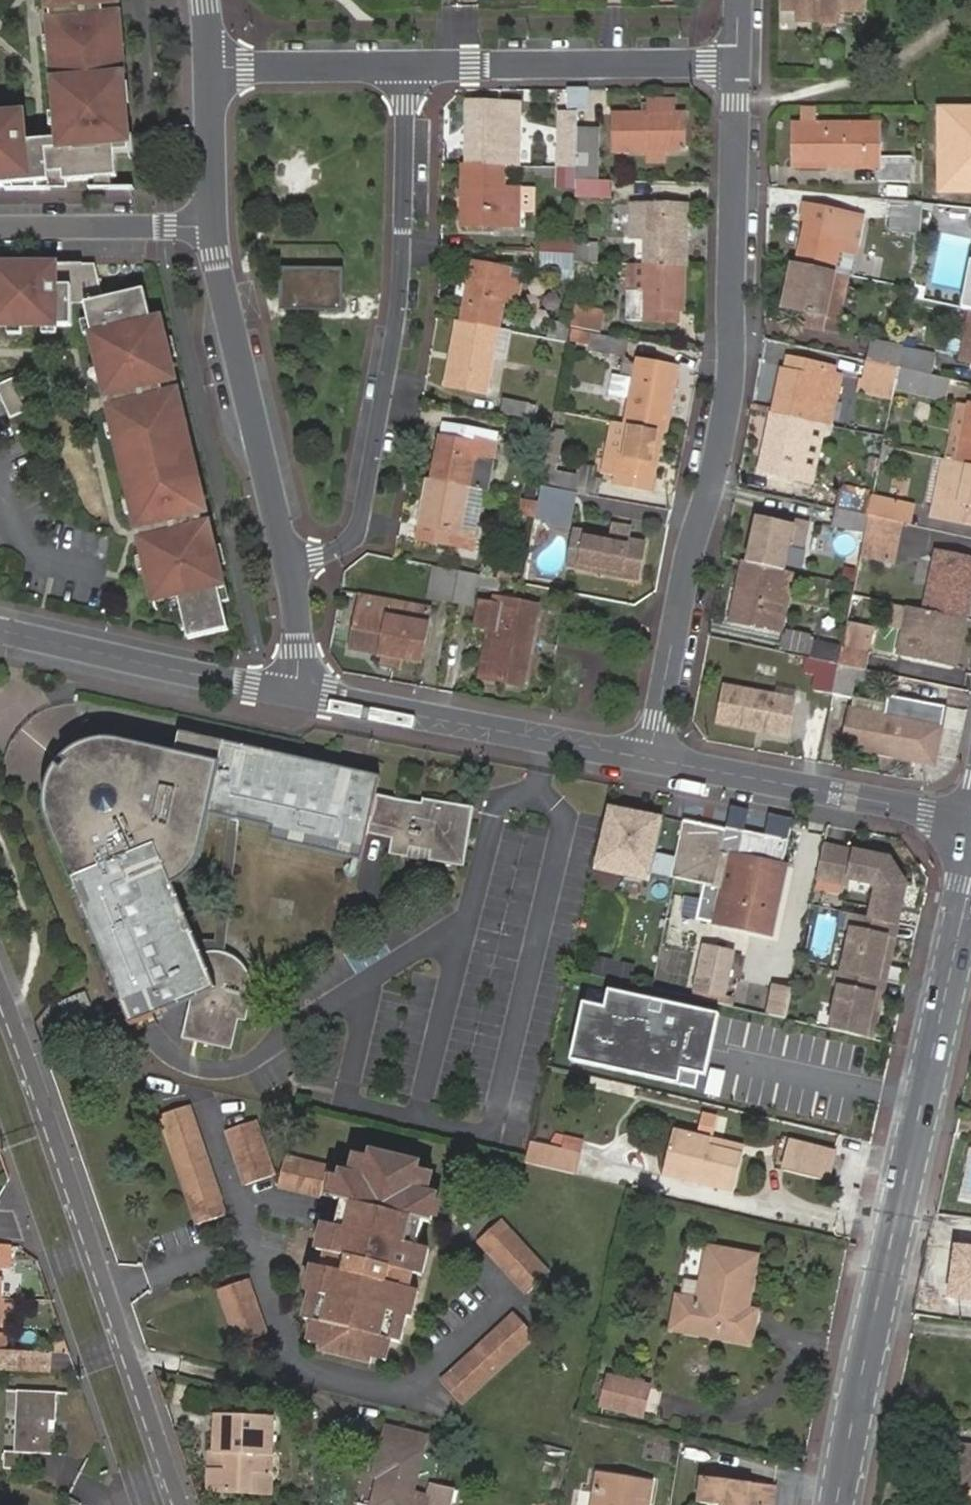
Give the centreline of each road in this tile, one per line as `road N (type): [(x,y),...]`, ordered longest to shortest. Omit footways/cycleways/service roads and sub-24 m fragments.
road 1 (residential): [(743,67),(731,393),(650,759)]
road 2 (tertiary): [(837,1504),(970,862)]
road 3 (residential): [(180,1504),(0,988)]
road 4 (residential): [(288,563),(341,548),(363,507),(397,321),(408,67)]
road 5 (tertiary): [(650,759),(293,693)]
road 6 (residential): [(288,563),(211,226)]
road 7 (residential): [(408,67),(743,67)]
road 8 (tertiary): [(970,821),(650,759)]
road 9 (tertiary): [(293,693),(0,629)]
road 10 (residential): [(211,226),(0,229)]
road 11 (residential): [(208,68),(408,67)]
road 12 (residential): [(211,226),(208,68)]
road 13 (residential): [(293,693),(300,633),(288,563)]

